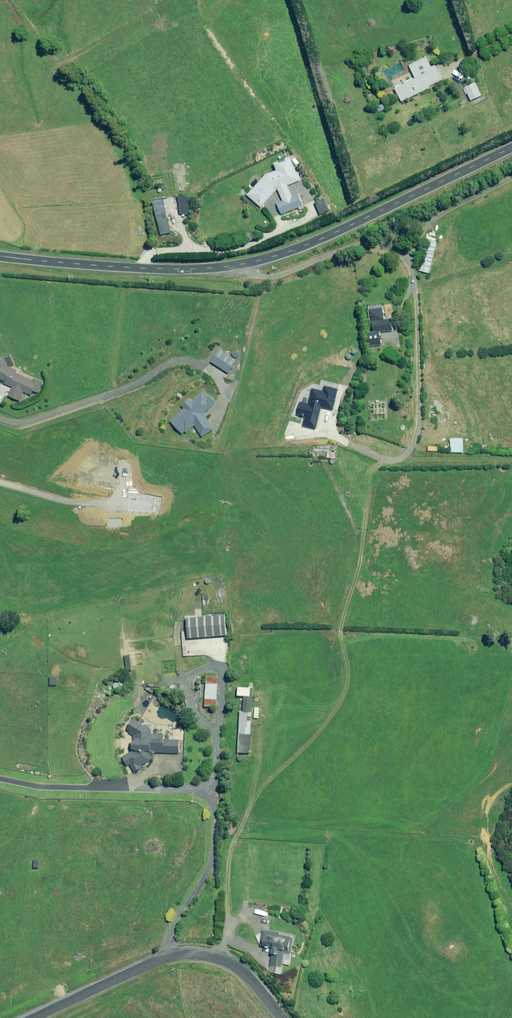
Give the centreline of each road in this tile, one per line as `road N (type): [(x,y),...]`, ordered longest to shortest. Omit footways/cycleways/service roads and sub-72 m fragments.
road 1 (tertiary): [(0,256),(159,268),(259,260),(511,146)]
road 2 (unclassified): [(33,1017),(192,953),(227,963),(281,1017)]

